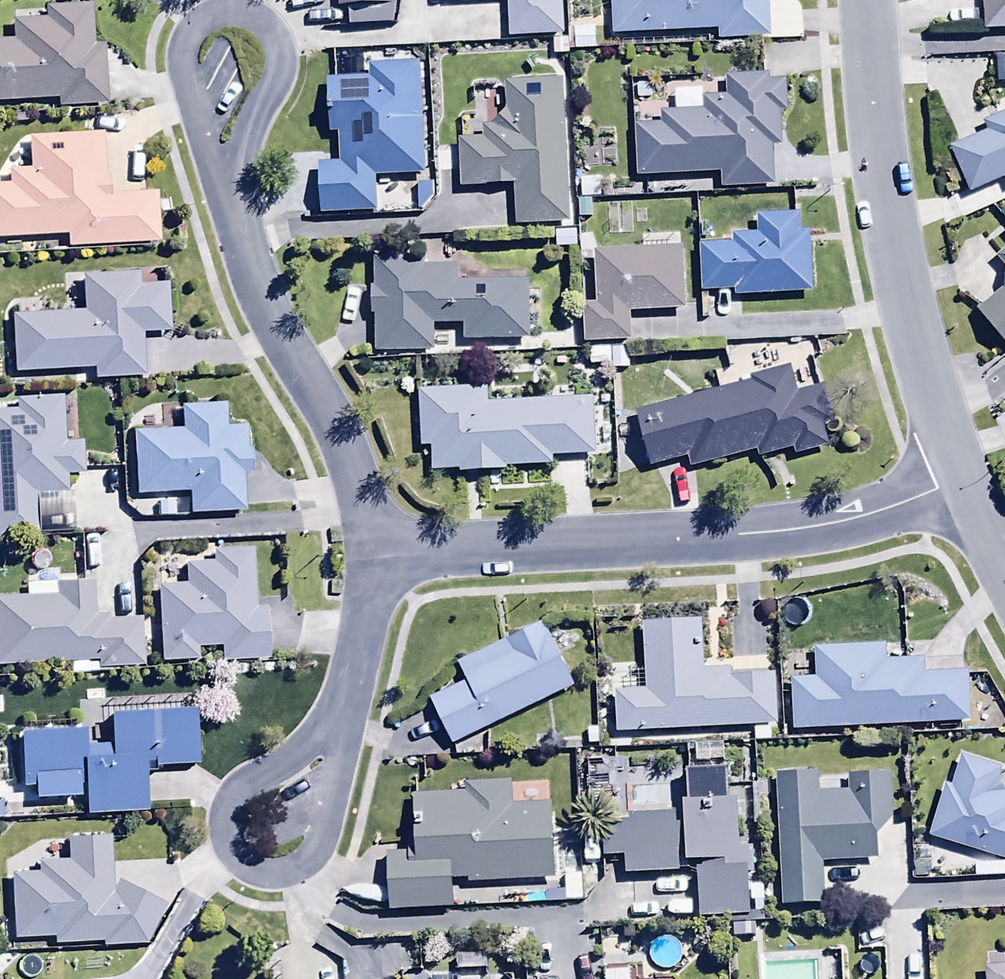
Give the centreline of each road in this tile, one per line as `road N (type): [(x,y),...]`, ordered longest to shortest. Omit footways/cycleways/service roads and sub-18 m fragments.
road 1 (residential): [(960,479),(819,527),(371,554)]
road 2 (residential): [(871,0),(892,235),(924,378),(960,479)]
road 3 (residential): [(371,554),(345,459),(258,301),(225,205)]
road 4 (residential): [(318,849),(283,874),(259,875),(232,864),(221,840),(224,813),(242,788),(345,722)]
road 5 (residential): [(225,205),(184,93),(181,55),(197,27),(239,12)]
road 6 (residential): [(239,12),(266,31),(281,58),(225,205)]
road 7 (residential): [(345,722),(371,554)]
road 8 (residential): [(345,722),(318,849)]

